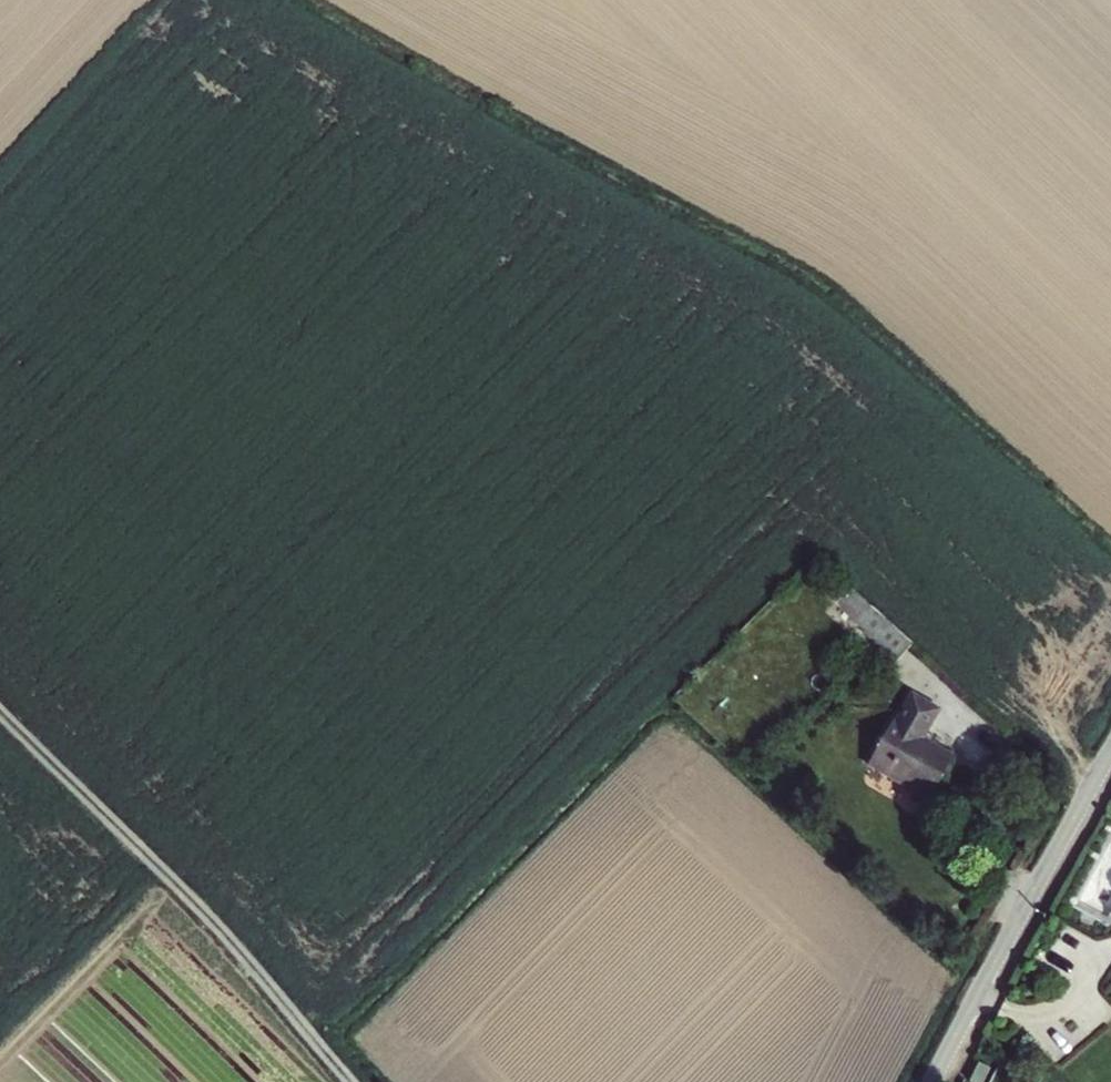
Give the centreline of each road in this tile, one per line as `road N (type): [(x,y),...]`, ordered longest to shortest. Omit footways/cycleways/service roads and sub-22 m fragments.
road 1 (track): [(351,1081),(202,910),(0,711)]
road 2 (unclassified): [(1110,758),(930,1081)]

